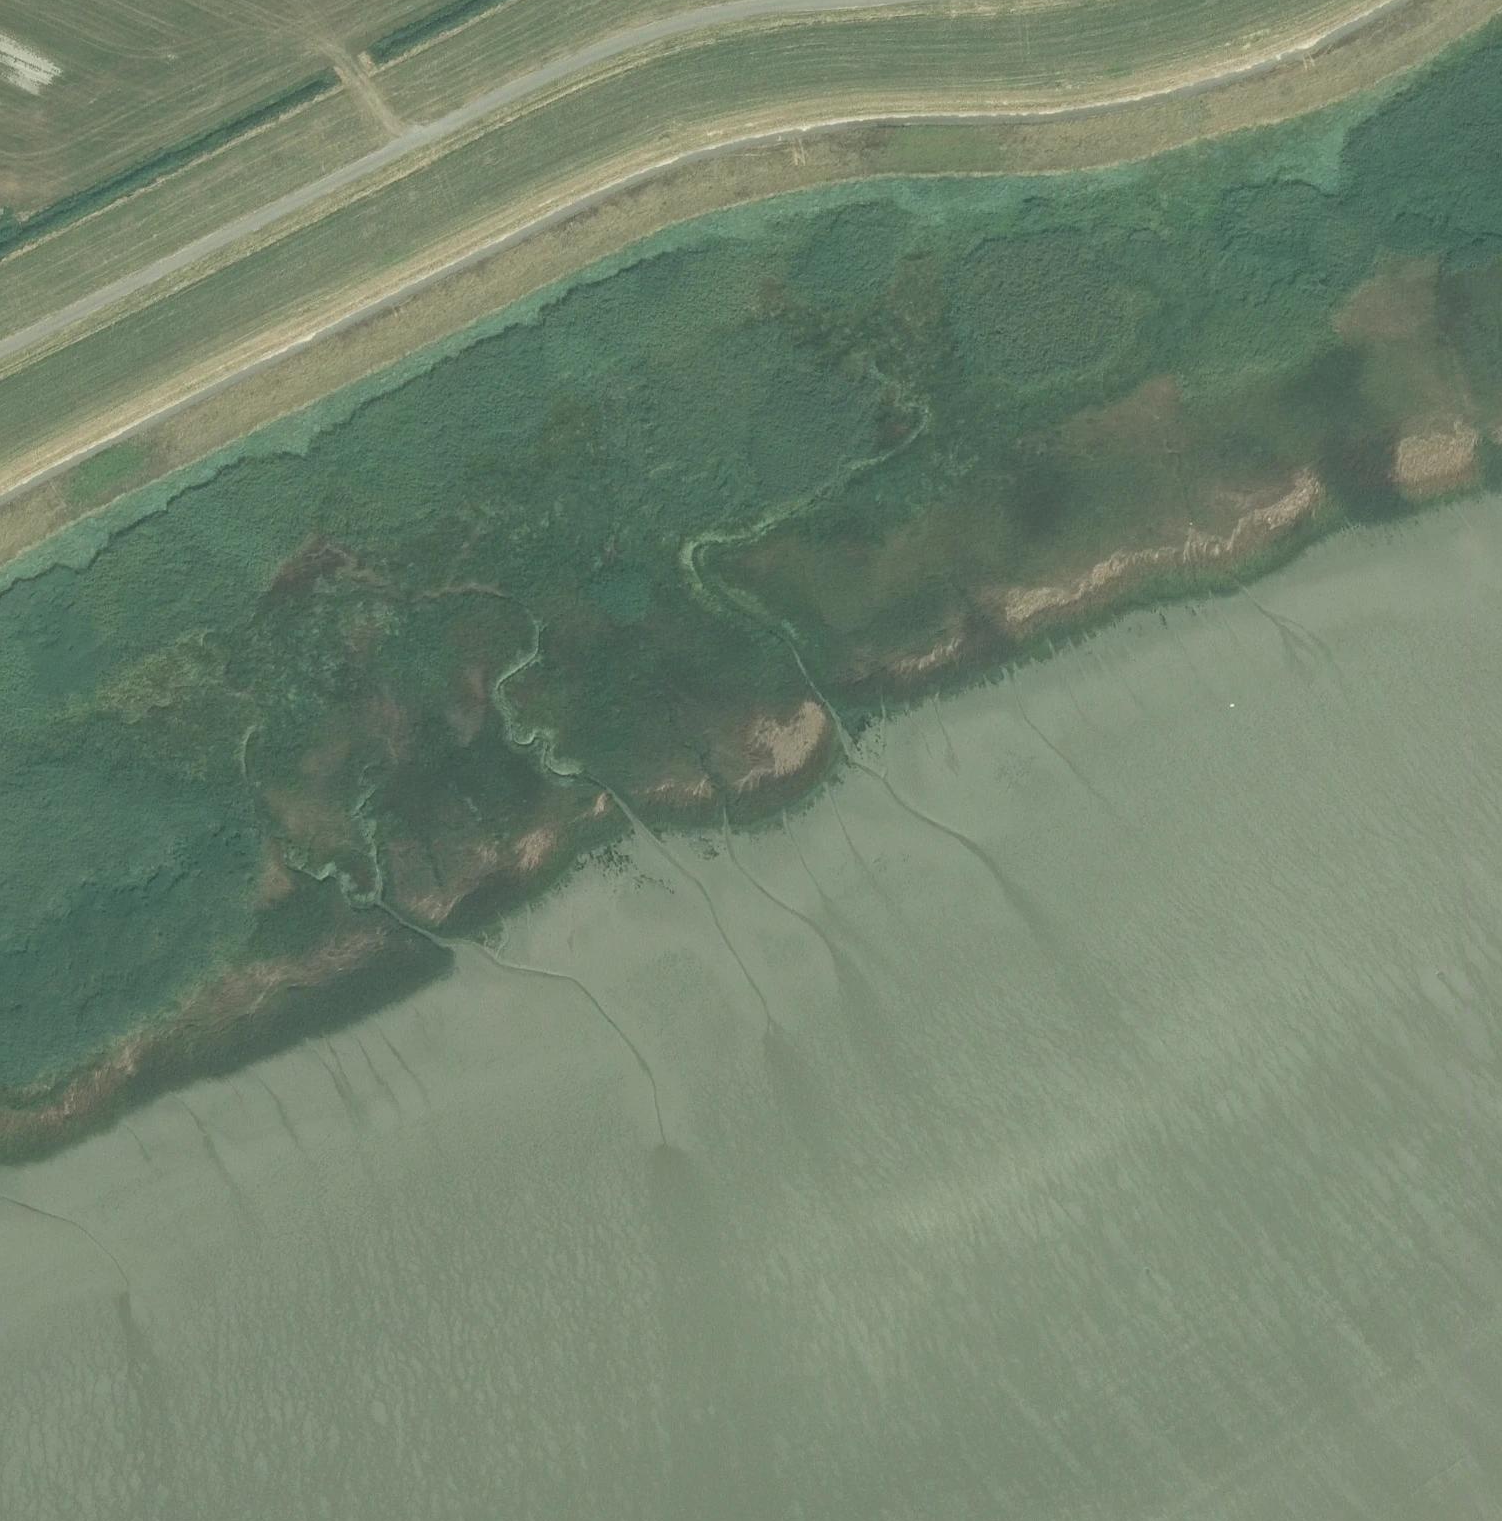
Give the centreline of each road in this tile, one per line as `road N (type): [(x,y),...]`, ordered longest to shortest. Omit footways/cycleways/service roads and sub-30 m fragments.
road 1 (unclassified): [(0,353),(597,53),(710,16),(796,0)]

